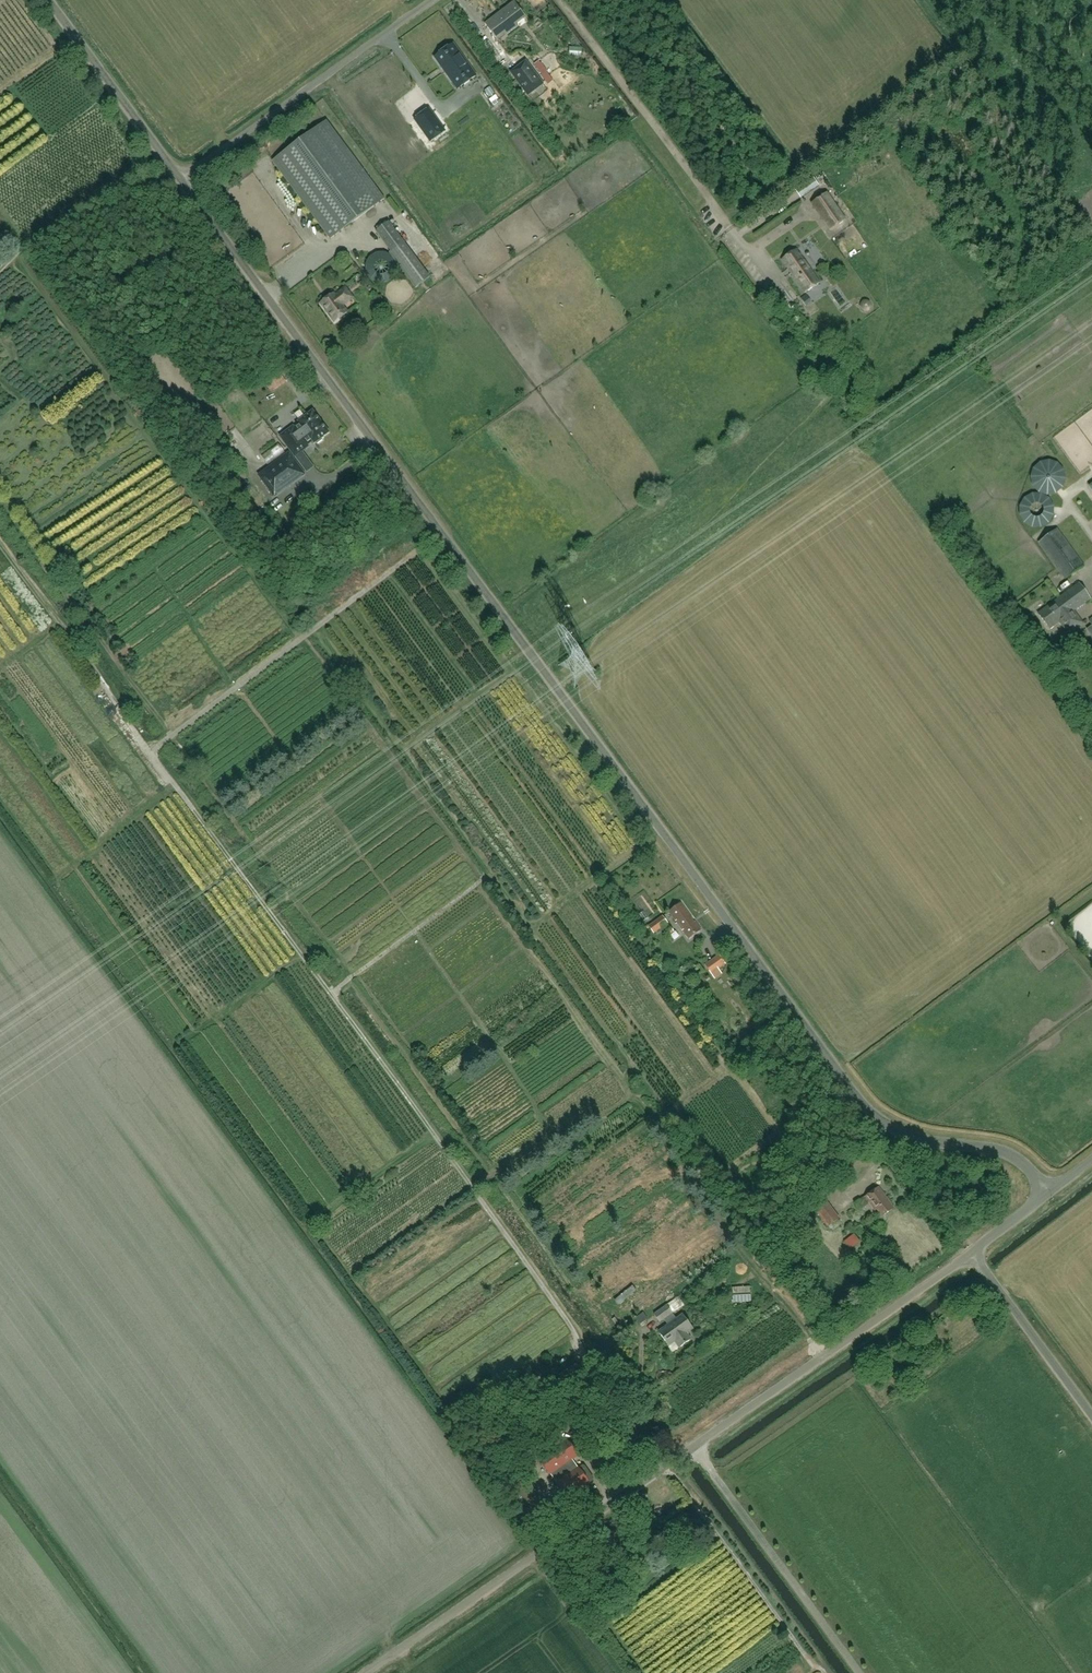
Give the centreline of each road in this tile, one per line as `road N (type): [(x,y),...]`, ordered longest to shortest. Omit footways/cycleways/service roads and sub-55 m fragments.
road 1 (unclassified): [(1050,1193),(1016,1160),(916,1138),(863,1103),(182,178)]
road 2 (track): [(0,543),(567,1319),(626,1438)]
road 3 (unclassified): [(365,1672),(971,1254)]
road 4 (unclassified): [(786,300),(559,0)]
road 5 (track): [(442,532),(151,752)]
road 6 (unclassified): [(182,178),(434,0)]
road 7 (unclassified): [(182,178),(48,0)]
road 8 (unclassified): [(1091,1419),(971,1254)]

